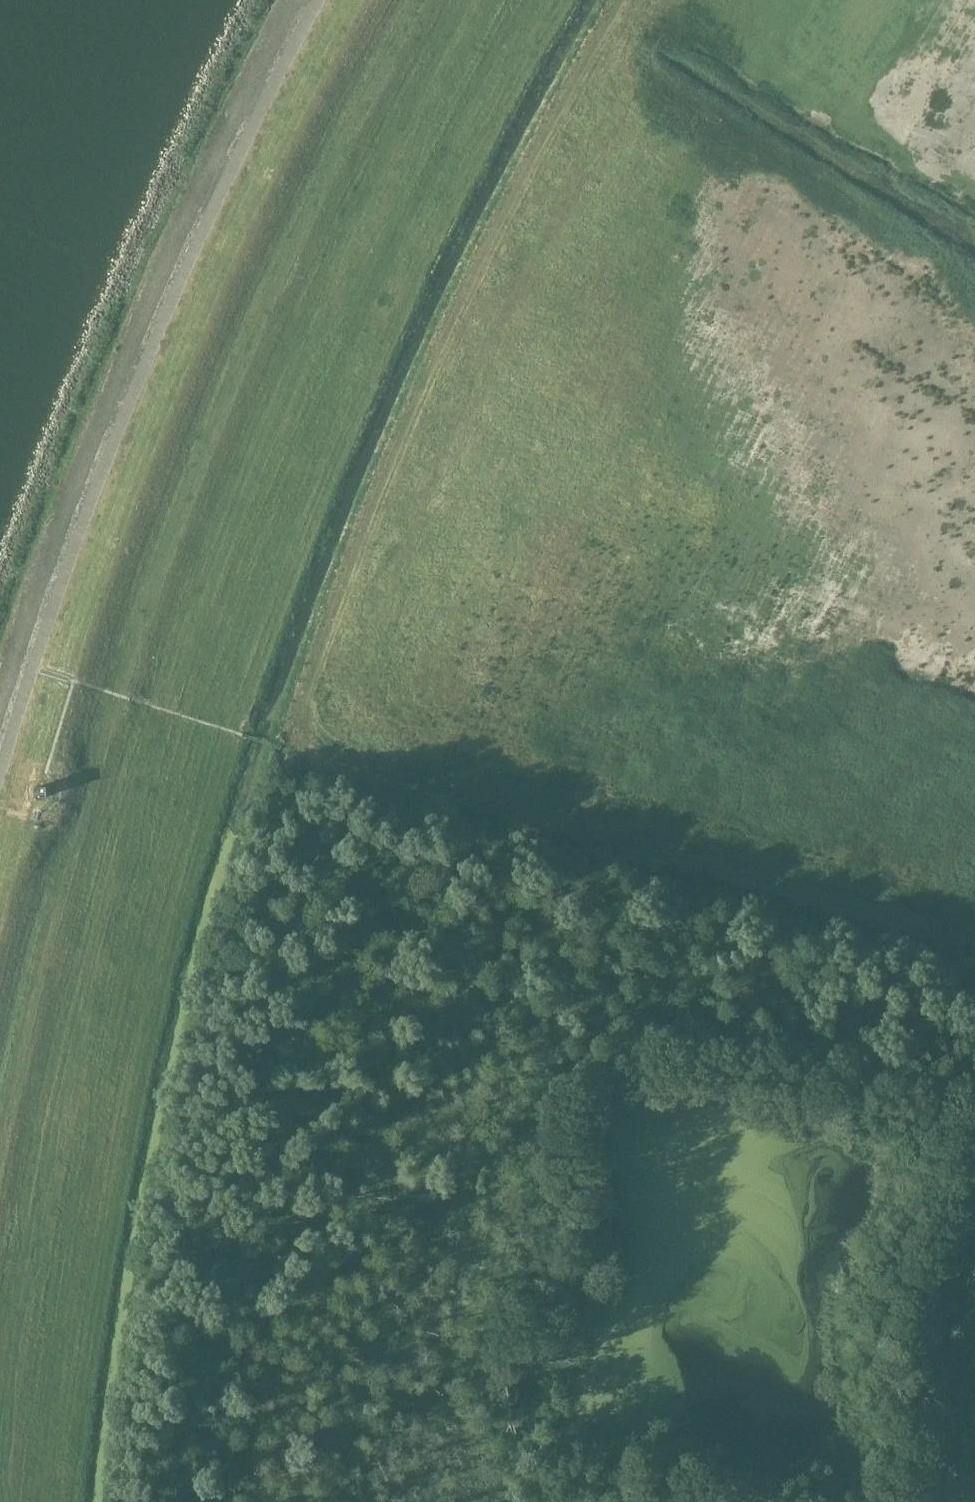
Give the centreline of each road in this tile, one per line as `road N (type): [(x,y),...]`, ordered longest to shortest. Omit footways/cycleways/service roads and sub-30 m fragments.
road 1 (unclassified): [(0,774),(144,367),(318,0)]

